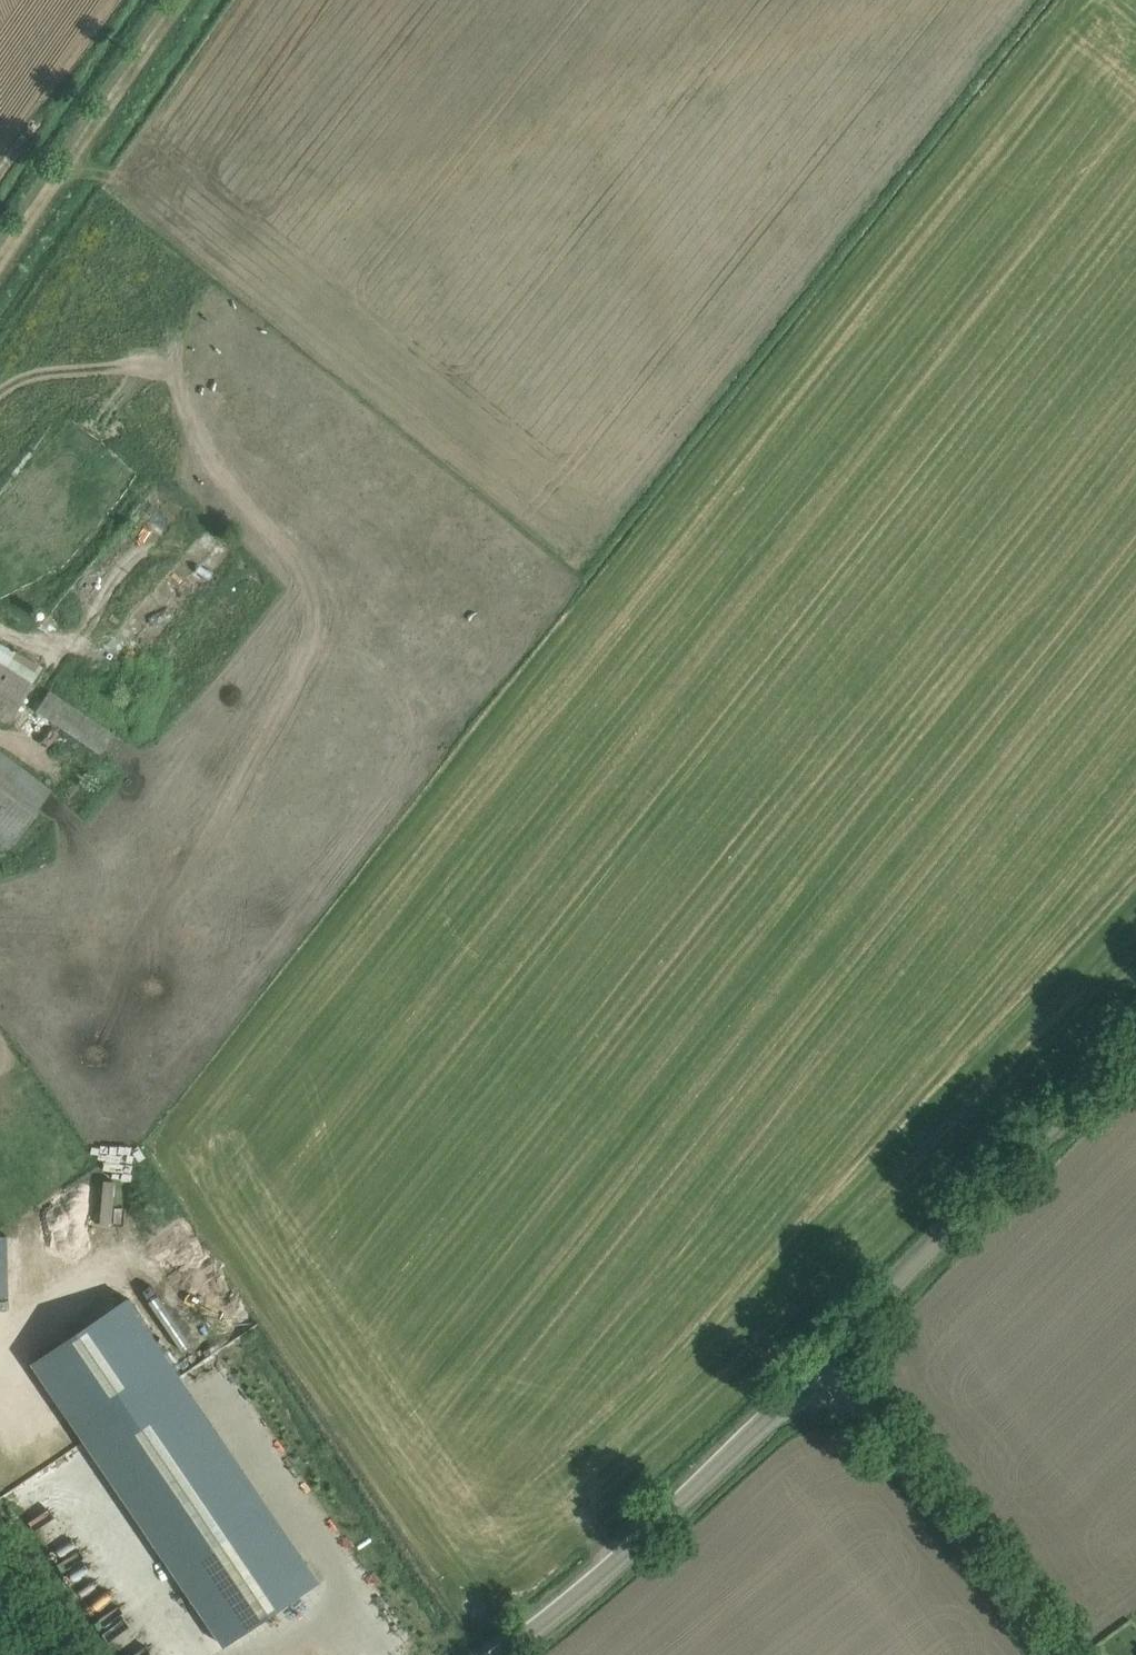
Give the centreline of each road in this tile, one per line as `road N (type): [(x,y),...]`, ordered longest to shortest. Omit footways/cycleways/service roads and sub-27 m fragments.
road 1 (unclassified): [(500,1654),(739,1451),(846,1341)]
road 2 (unclassified): [(846,1341),(1135,1048)]
road 3 (unclassified): [(1085,1654),(846,1341)]
road 4 (track): [(0,276),(180,0)]

